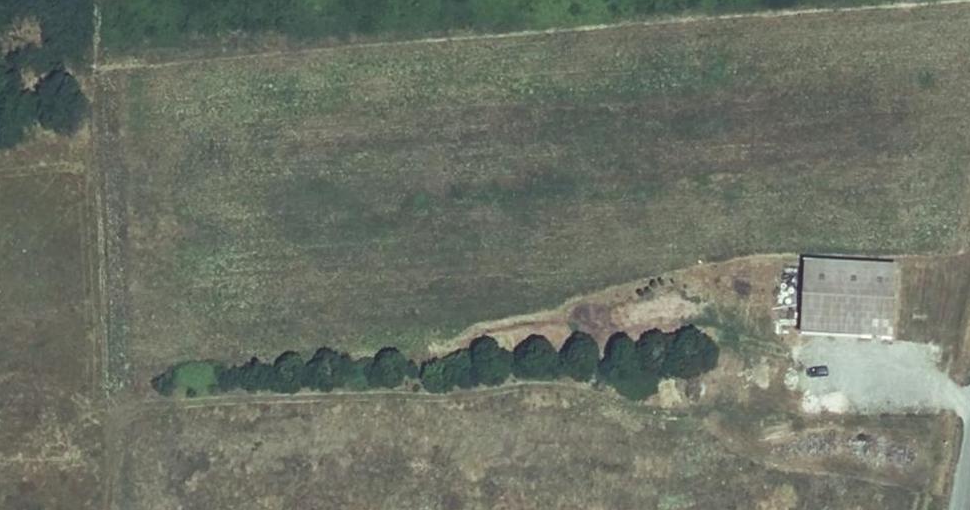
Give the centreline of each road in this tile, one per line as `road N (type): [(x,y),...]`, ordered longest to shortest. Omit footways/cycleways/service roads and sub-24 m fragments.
road 1 (unclassified): [(969,380),(955,509)]

